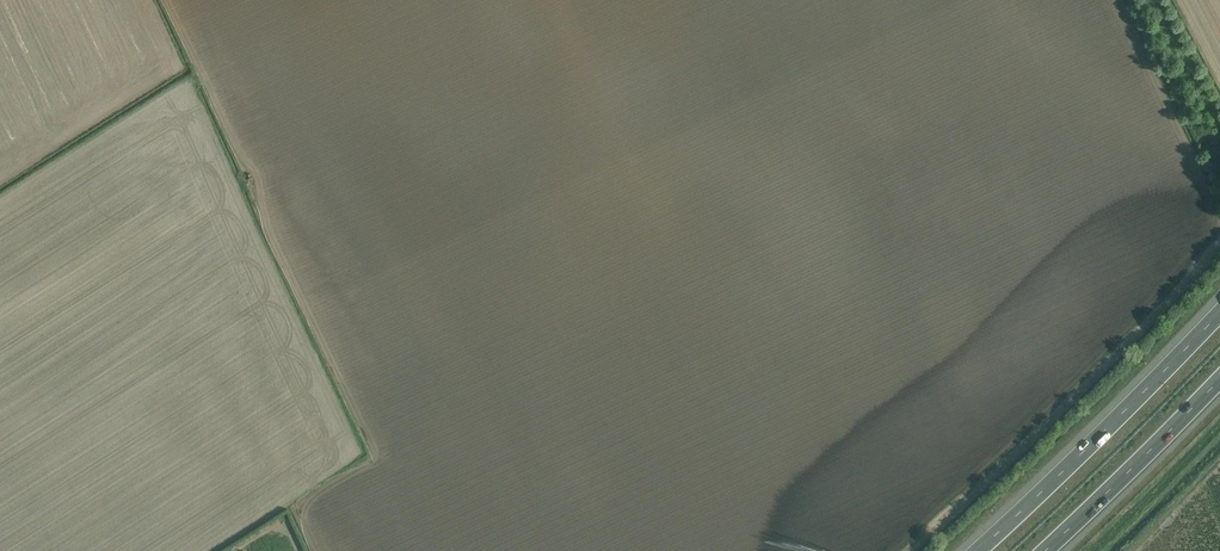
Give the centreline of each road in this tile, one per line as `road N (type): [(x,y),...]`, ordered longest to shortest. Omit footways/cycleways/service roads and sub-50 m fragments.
road 1 (unclassified): [(907,550),(1048,422),(1219,243)]
road 2 (motorway): [(1219,311),(975,550)]
road 3 (motorway): [(1044,550),(1219,378)]

